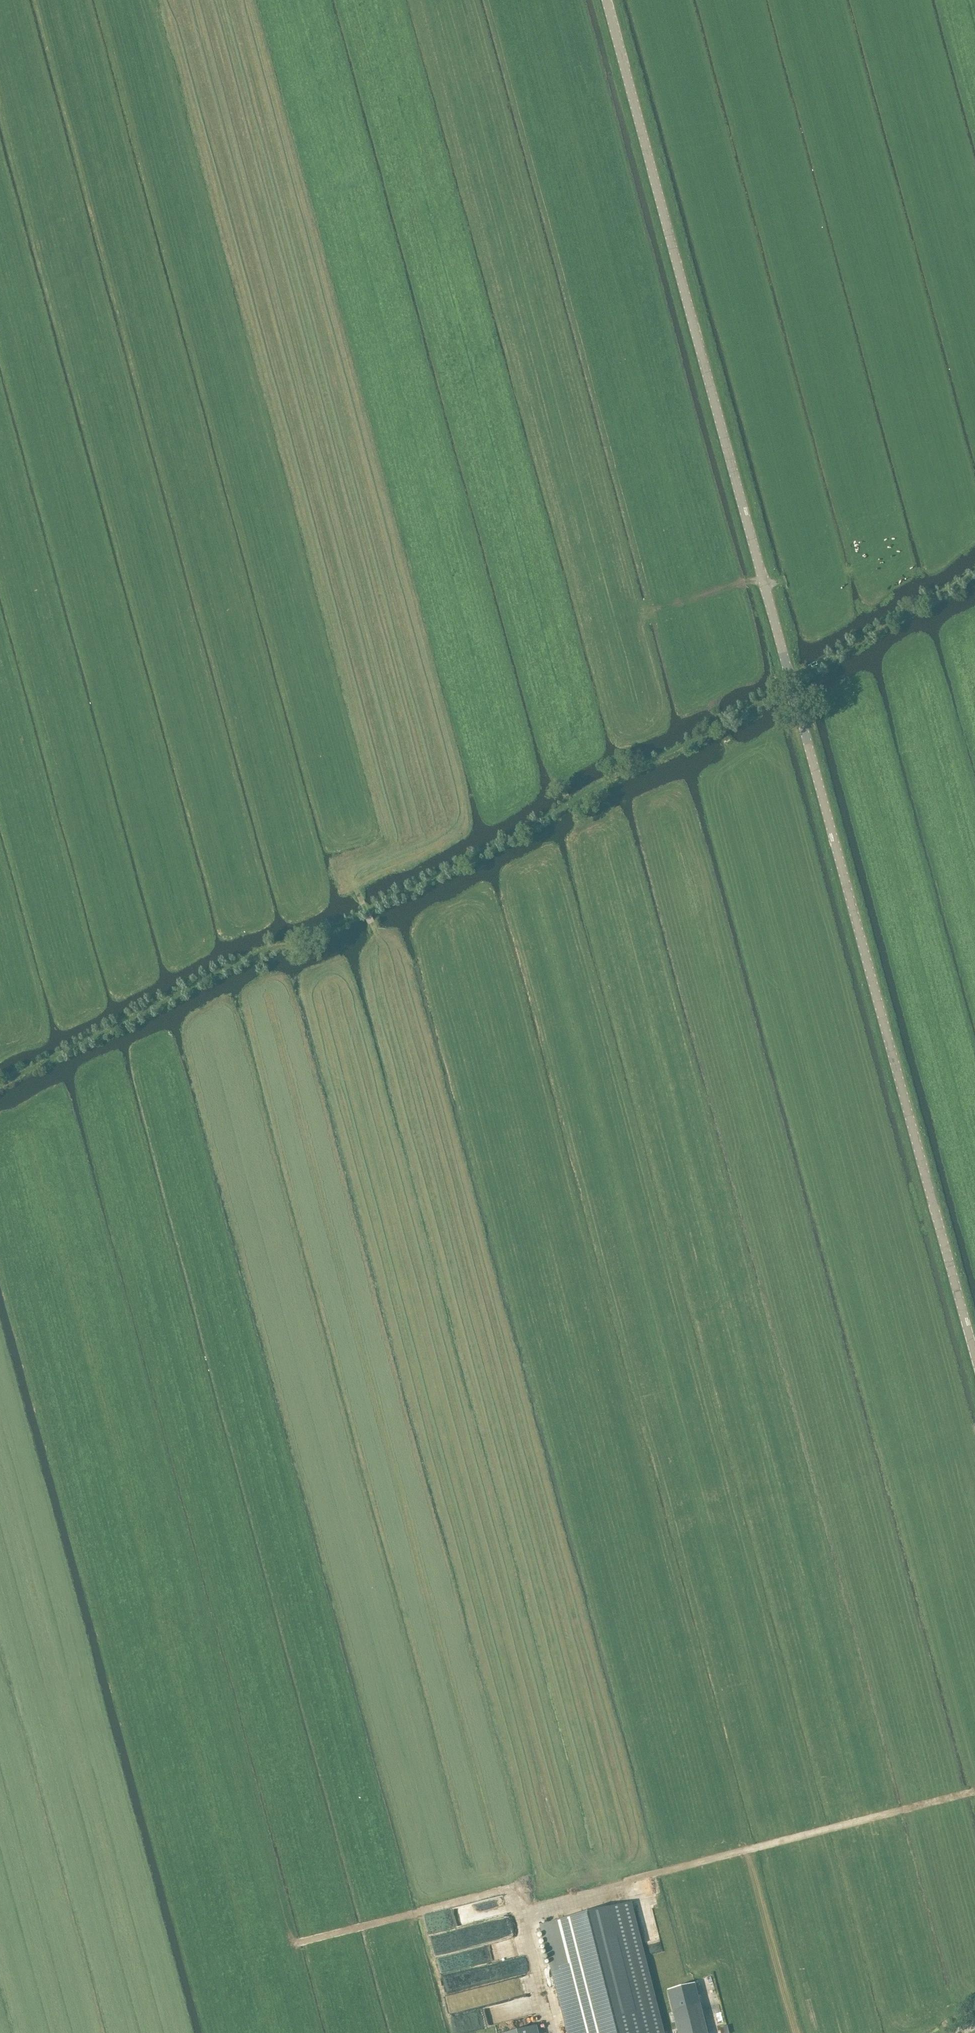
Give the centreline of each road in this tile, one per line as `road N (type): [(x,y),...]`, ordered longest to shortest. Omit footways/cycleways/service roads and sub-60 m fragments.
road 1 (unclassified): [(974,1356),(607,0)]
road 2 (track): [(293,1944),(518,1888),(523,1909),(974,1791)]

